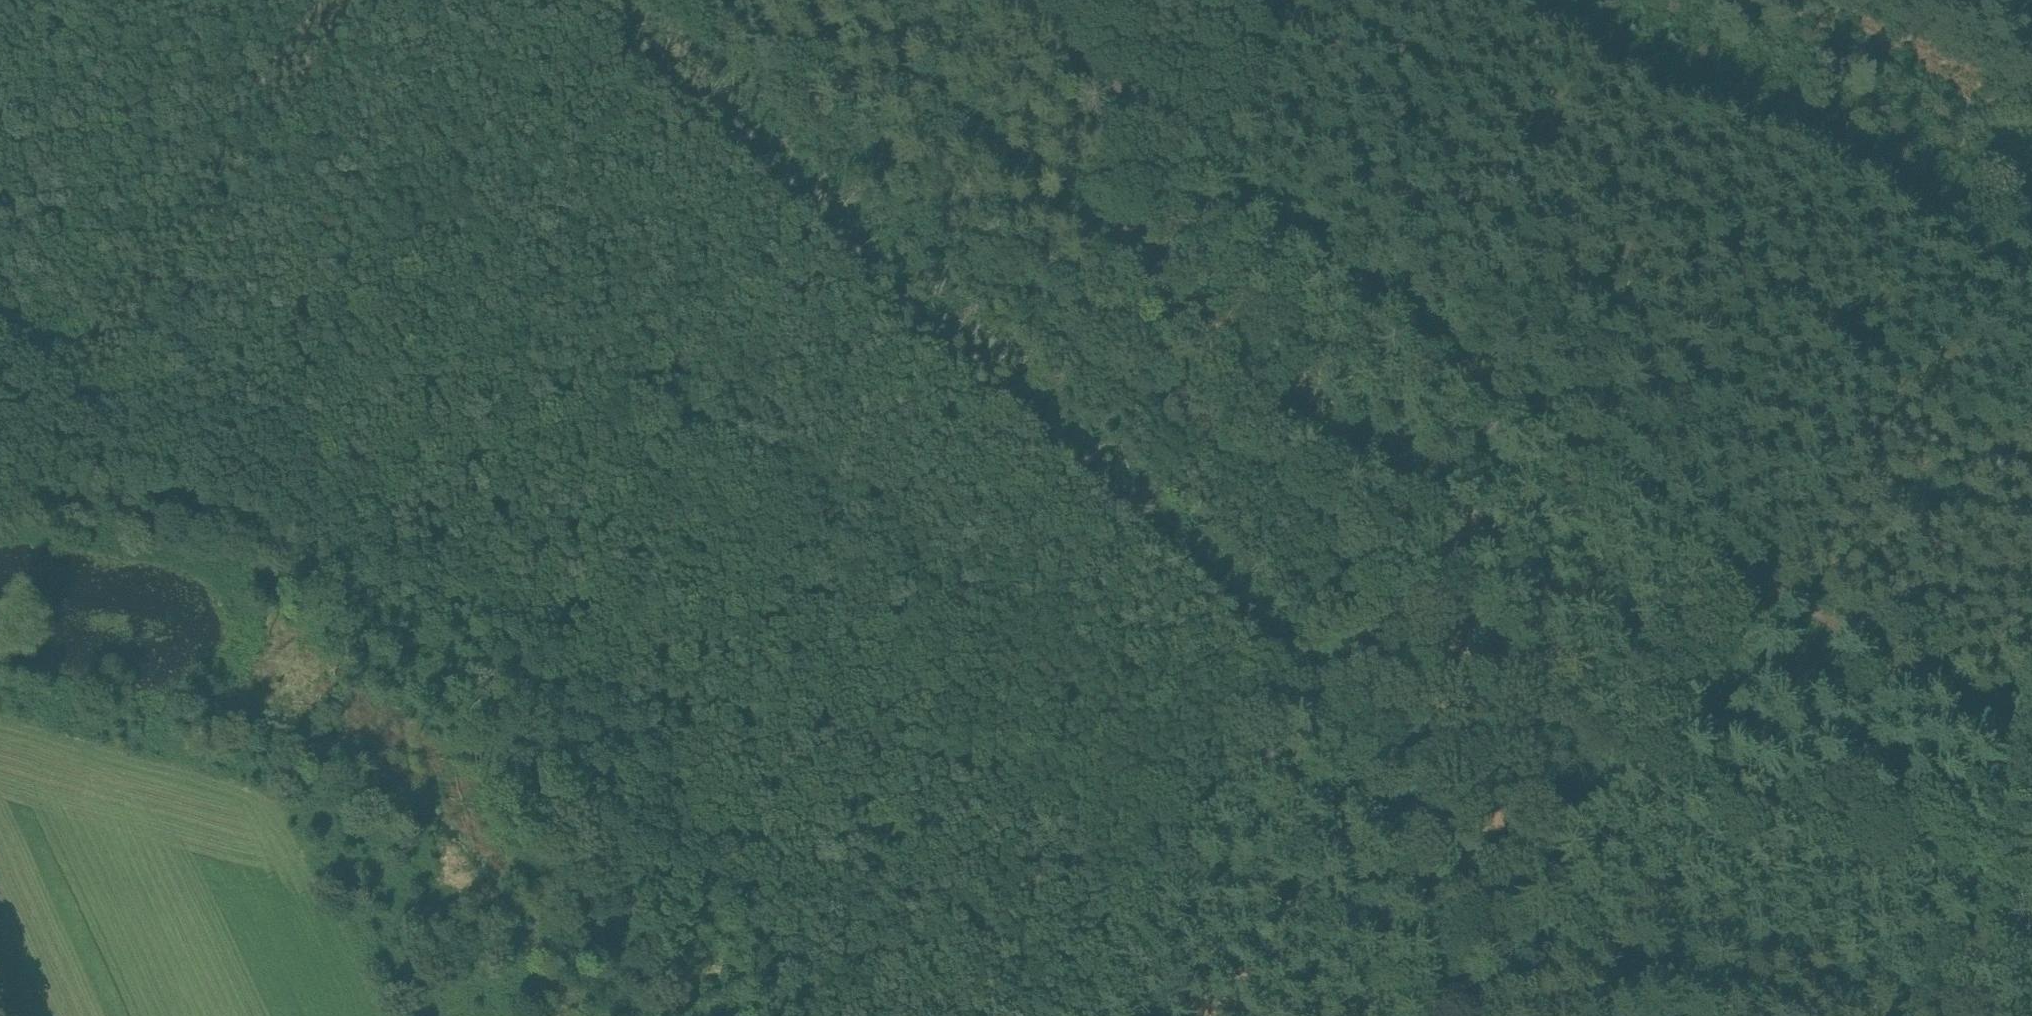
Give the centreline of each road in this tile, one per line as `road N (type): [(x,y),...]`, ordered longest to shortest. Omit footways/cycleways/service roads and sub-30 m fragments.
road 1 (track): [(1969,1015),(2031,713)]

